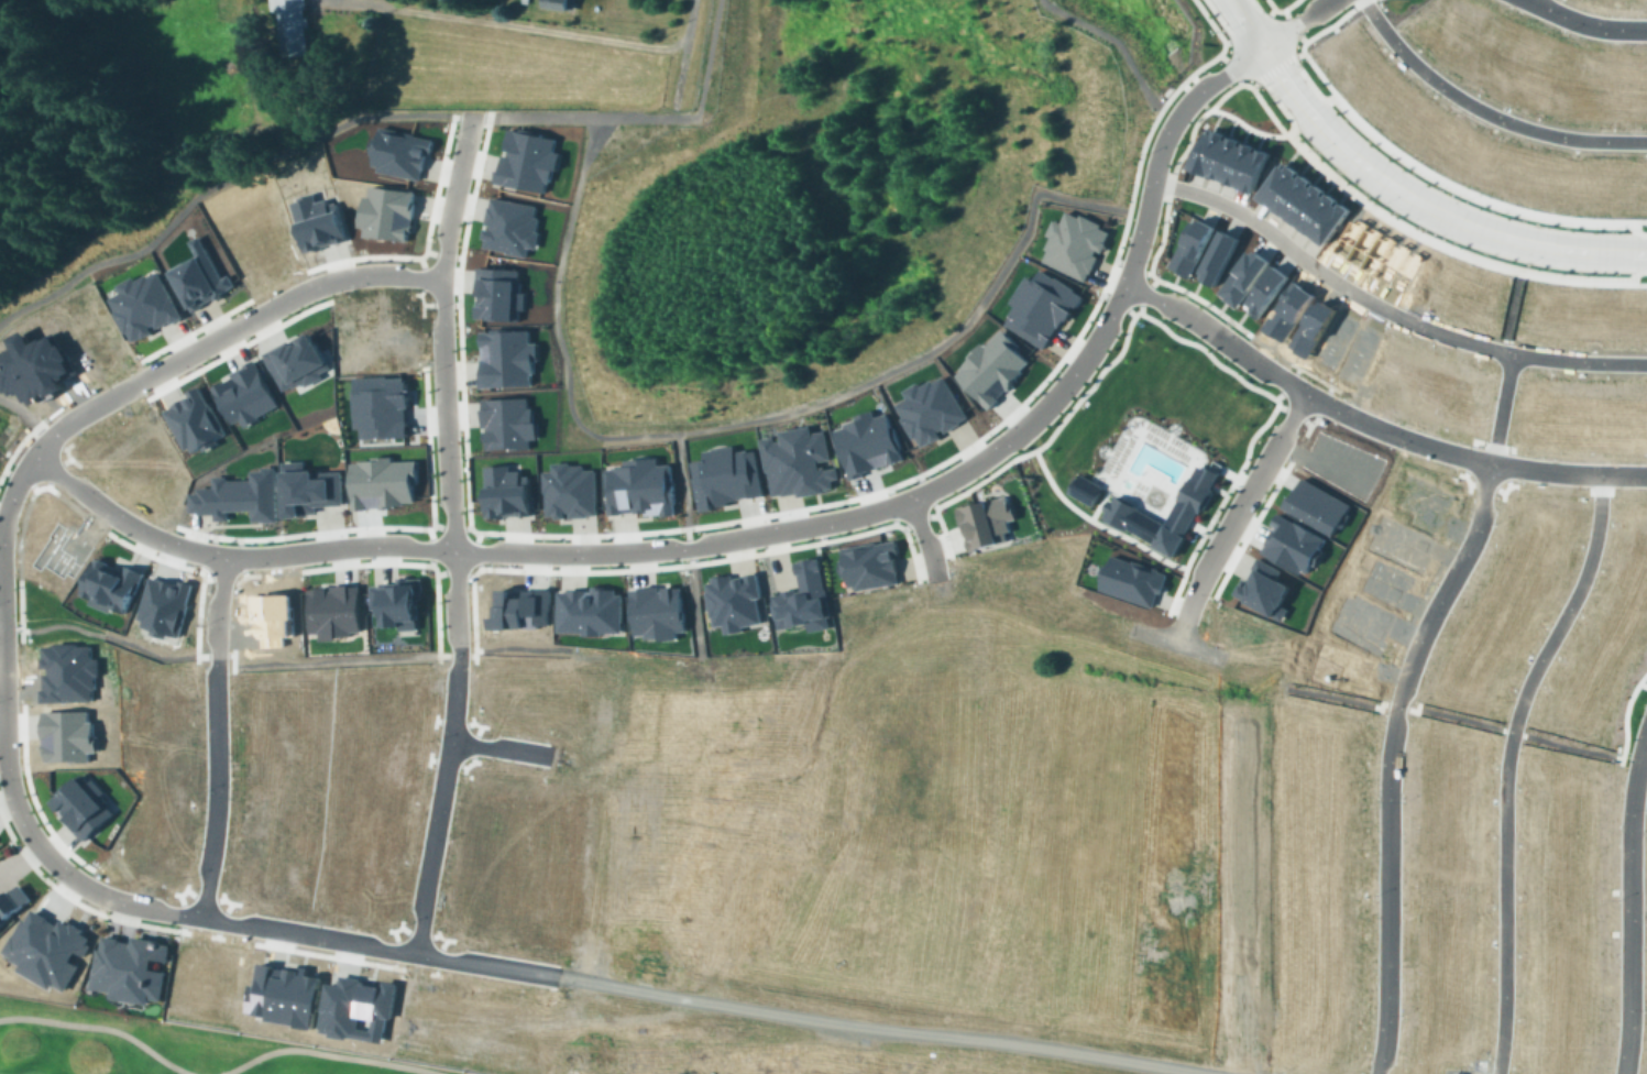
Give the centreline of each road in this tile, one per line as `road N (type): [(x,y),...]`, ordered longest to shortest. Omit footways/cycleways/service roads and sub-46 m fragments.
road 1 (residential): [(2,603),(15,798),(47,853),(103,895),(171,914),(397,952),(1207,1073)]
road 2 (residential): [(1124,284),(1058,390),(960,473),(885,506),(689,546),(568,554),(369,544),(223,555),(143,529),(33,456)]
road 3 (residential): [(416,954),(458,654),(439,281),(471,106)]
road 4 (residential): [(1302,394),(1205,566),(1174,645),(1166,709),(1167,1002),(1157,1066)]
road 5 (residential): [(1491,464),(1476,530),(1413,655),(1392,726),(1378,1073)]
road 6 (residential): [(1124,284),(1330,410),(1390,437),(1500,467),(1646,476)]
road 7 (residential): [(908,497),(934,576),(937,614),(934,1035)]
road 8 (tertiary): [(1224,0),(1325,131),(1414,201),(1529,246),(1646,254)]
road 9 (residential): [(449,738),(936,813)]
road 10 (residential): [(50,436),(89,406),(321,283),(374,274),(439,281)]
road 11 (residential): [(1646,725),(1628,829),(1623,1073)]
road 12 (residential): [(213,640),(215,828),(201,919)]
road 13 (residential): [(1227,70),(1168,130),(1124,284)]
road 14 (residential): [(2,603),(6,518),(50,436)]
road 15 (residential): [(1532,0),(1595,25),(1646,29)]

